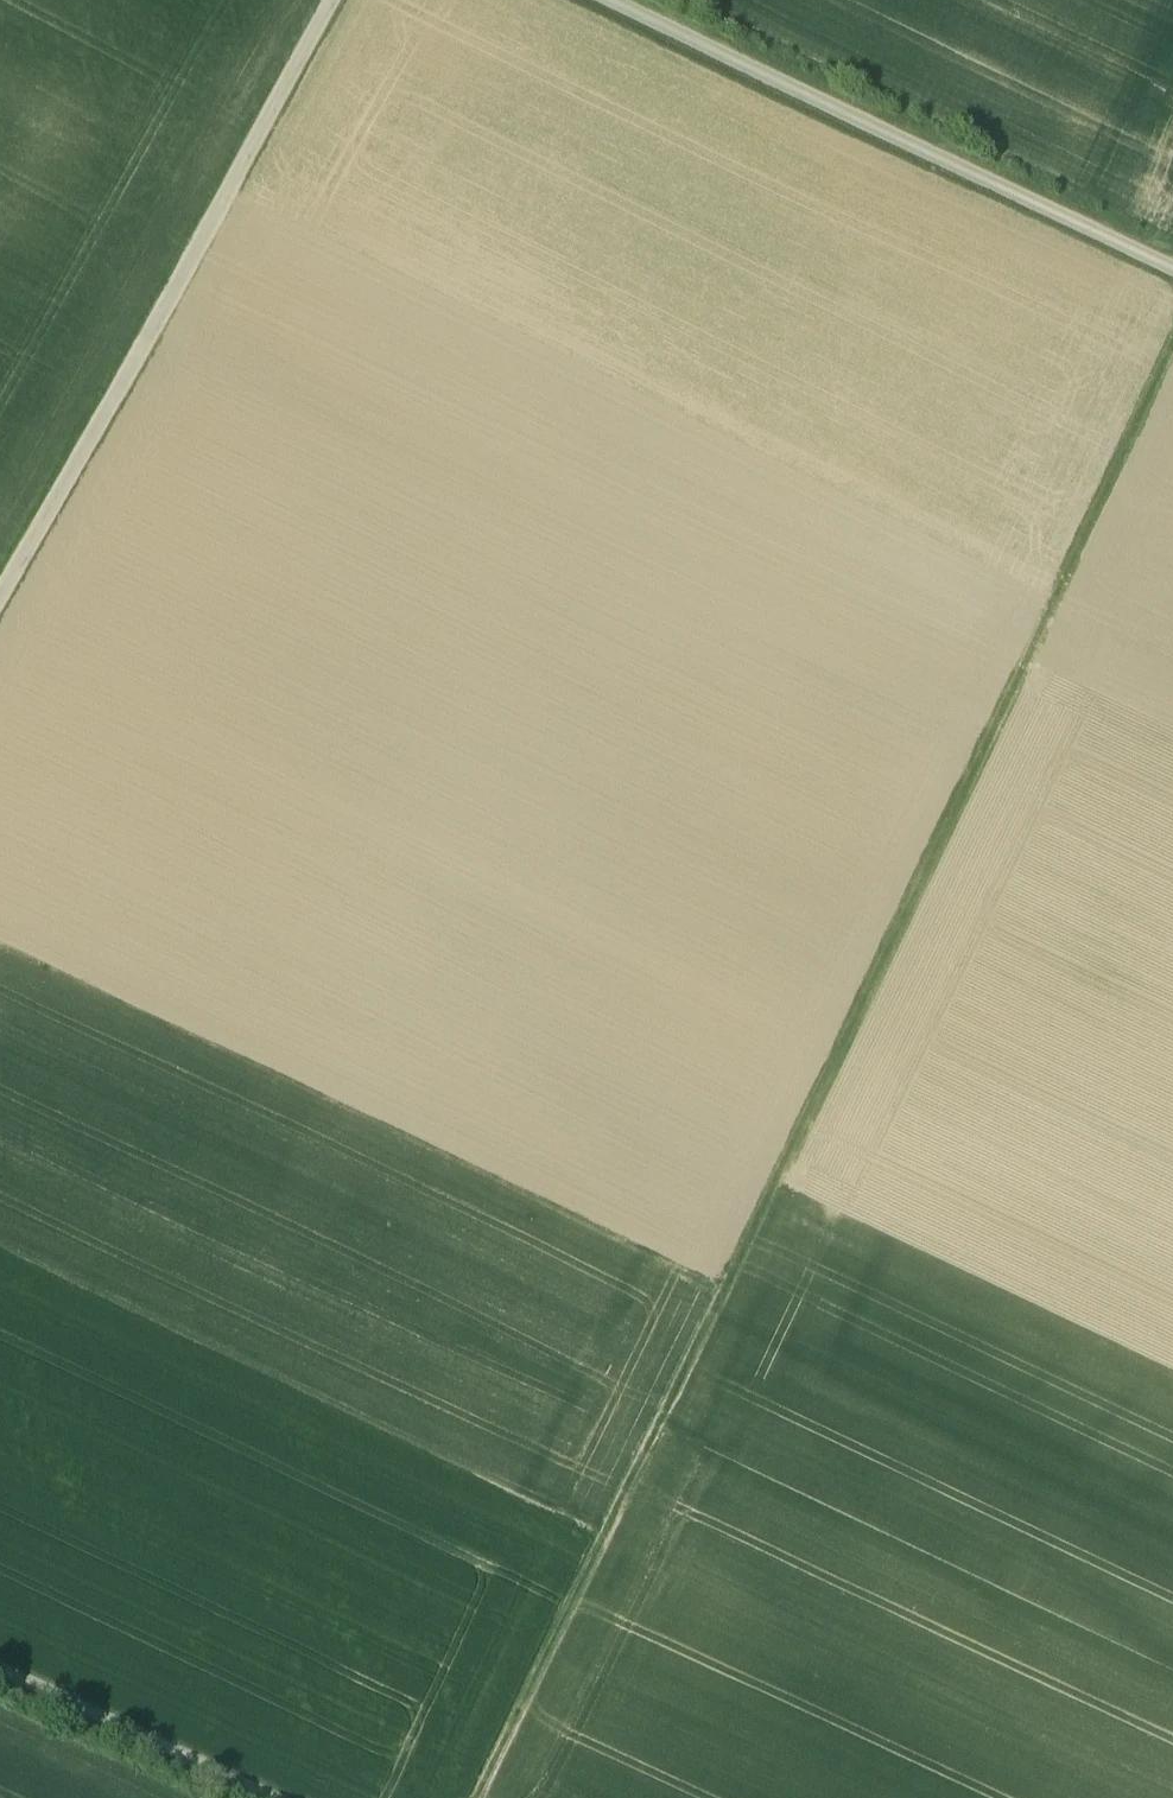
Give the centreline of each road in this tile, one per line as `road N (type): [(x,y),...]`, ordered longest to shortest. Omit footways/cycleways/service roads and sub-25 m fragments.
road 1 (track): [(1172,334),(474,1797)]
road 2 (track): [(0,585),(328,0)]
road 3 (track): [(615,0),(1172,265)]
road 4 (track): [(268,1797),(0,1671)]

